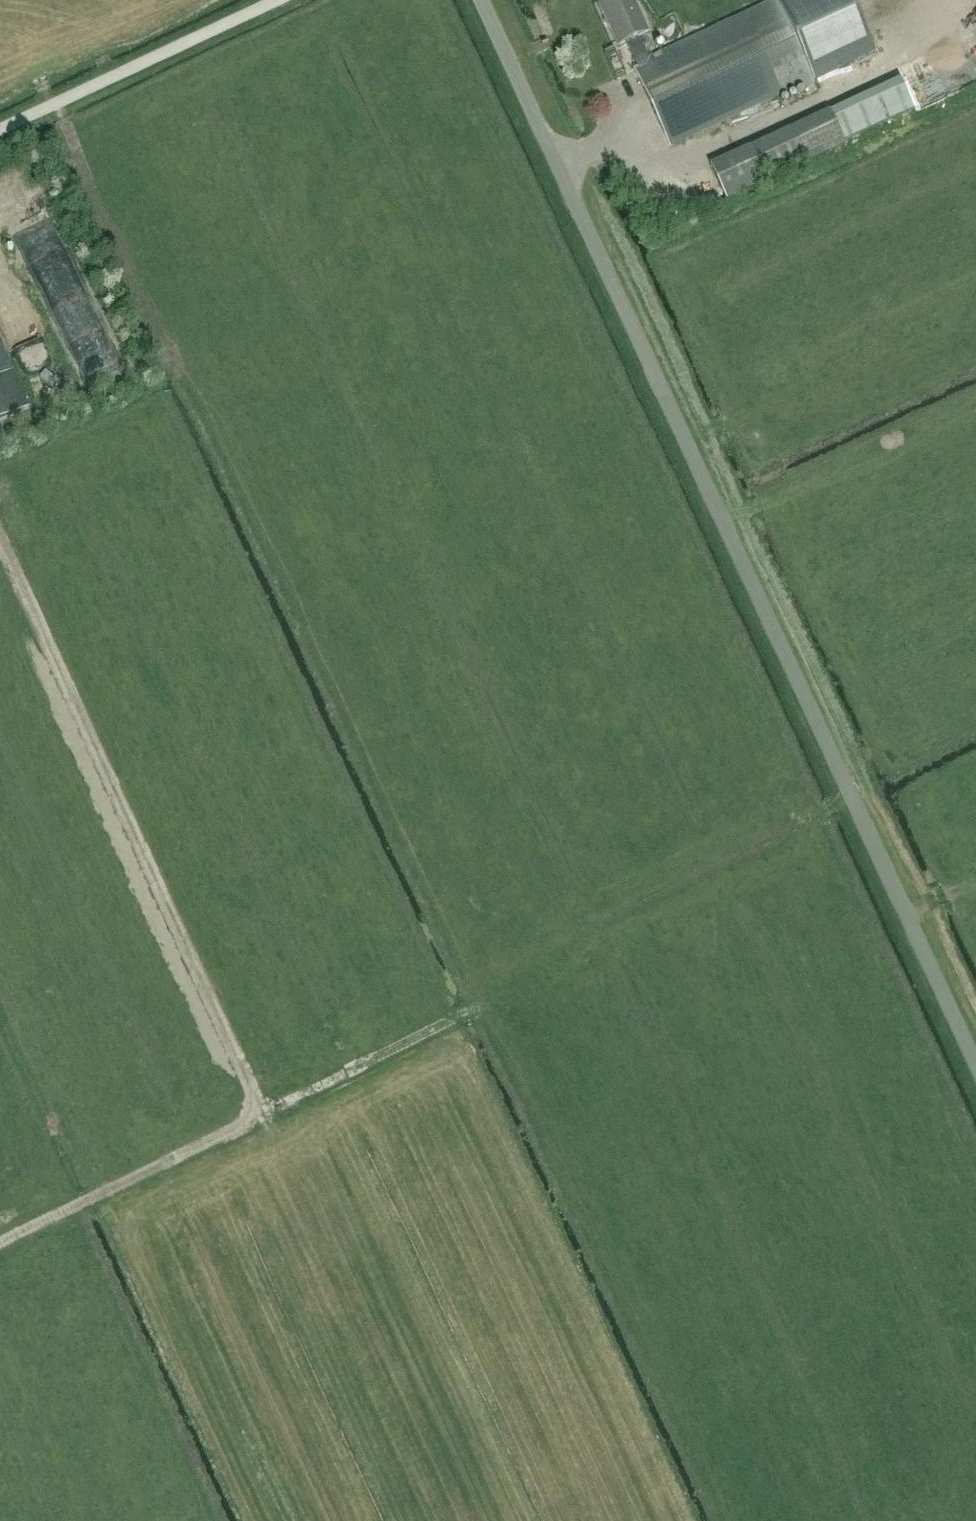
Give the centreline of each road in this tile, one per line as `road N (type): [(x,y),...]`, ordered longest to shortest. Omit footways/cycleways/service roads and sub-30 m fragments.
road 1 (unclassified): [(975,1063),(482,0)]
road 2 (unclassified): [(0,131),(272,0)]

